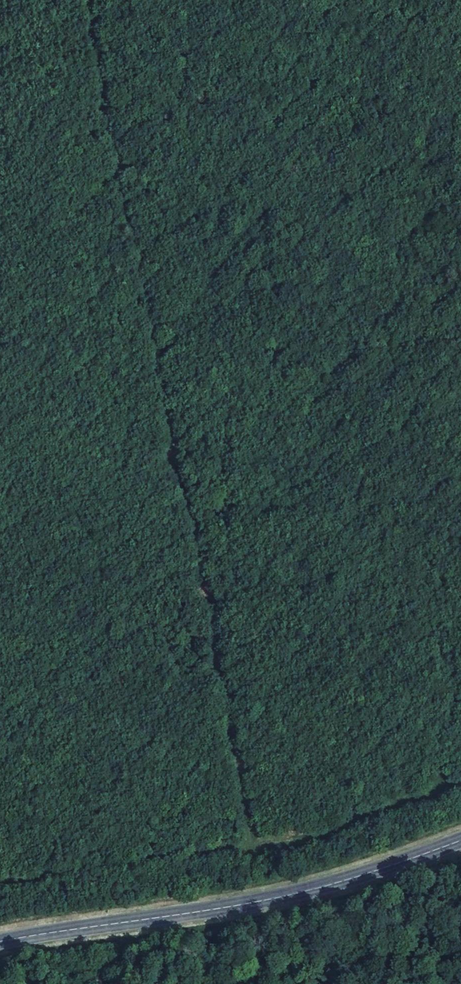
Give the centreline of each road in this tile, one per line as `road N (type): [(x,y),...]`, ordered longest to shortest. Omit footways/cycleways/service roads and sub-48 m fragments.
road 1 (secondary): [(0,942),(269,900),(460,838)]

